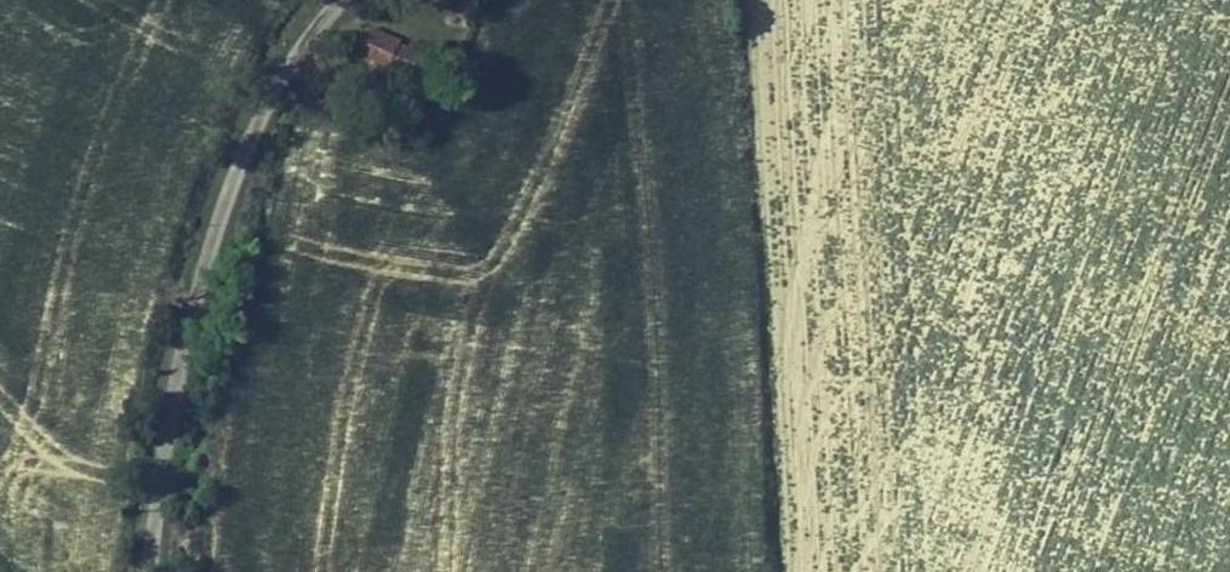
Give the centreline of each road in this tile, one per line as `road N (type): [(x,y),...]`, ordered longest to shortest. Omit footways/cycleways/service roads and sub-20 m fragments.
road 1 (unclassified): [(342,0),(270,99),(226,208),(169,422),(150,571)]

